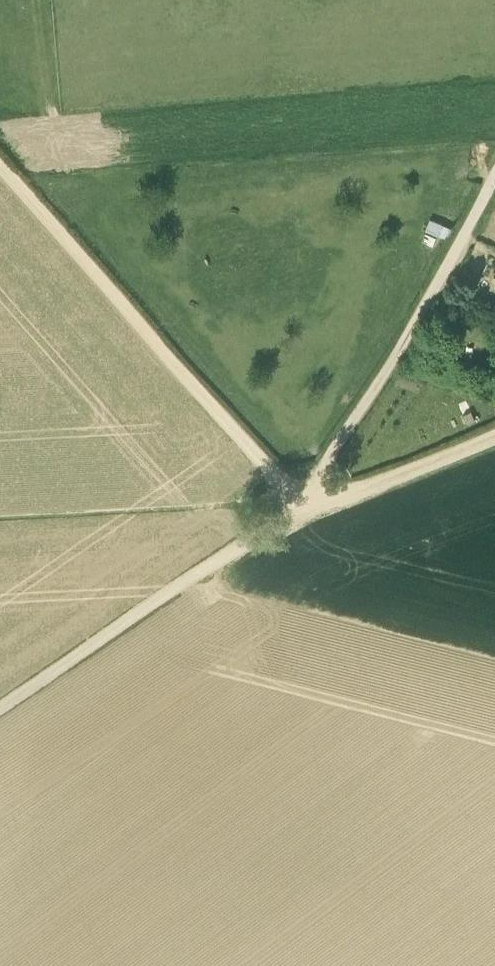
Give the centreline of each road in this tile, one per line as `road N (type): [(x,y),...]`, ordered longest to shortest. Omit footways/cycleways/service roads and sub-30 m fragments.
road 1 (track): [(0,162),(263,461),(292,487),(314,492)]
road 2 (track): [(314,492),(299,512),(0,708)]
road 3 (track): [(314,492),(494,172)]
road 4 (track): [(494,435),(367,487),(314,492)]

